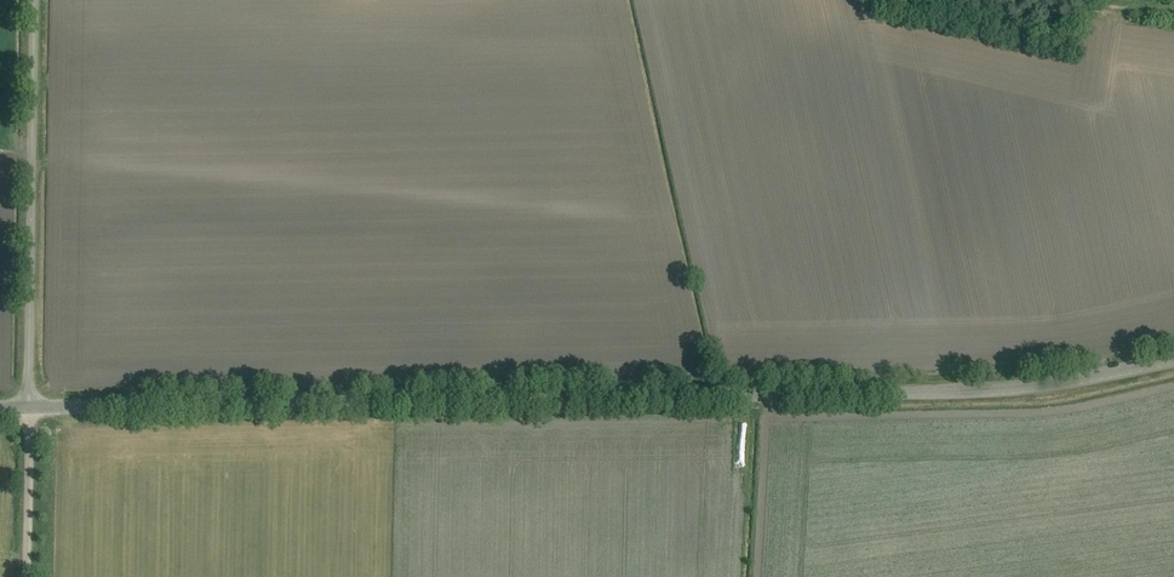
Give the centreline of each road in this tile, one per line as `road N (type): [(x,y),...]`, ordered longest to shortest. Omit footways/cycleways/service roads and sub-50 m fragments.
road 1 (tertiary): [(28,407),(988,390),(1173,358)]
road 2 (unclassified): [(28,407),(34,0)]
road 3 (track): [(26,576),(28,407)]

